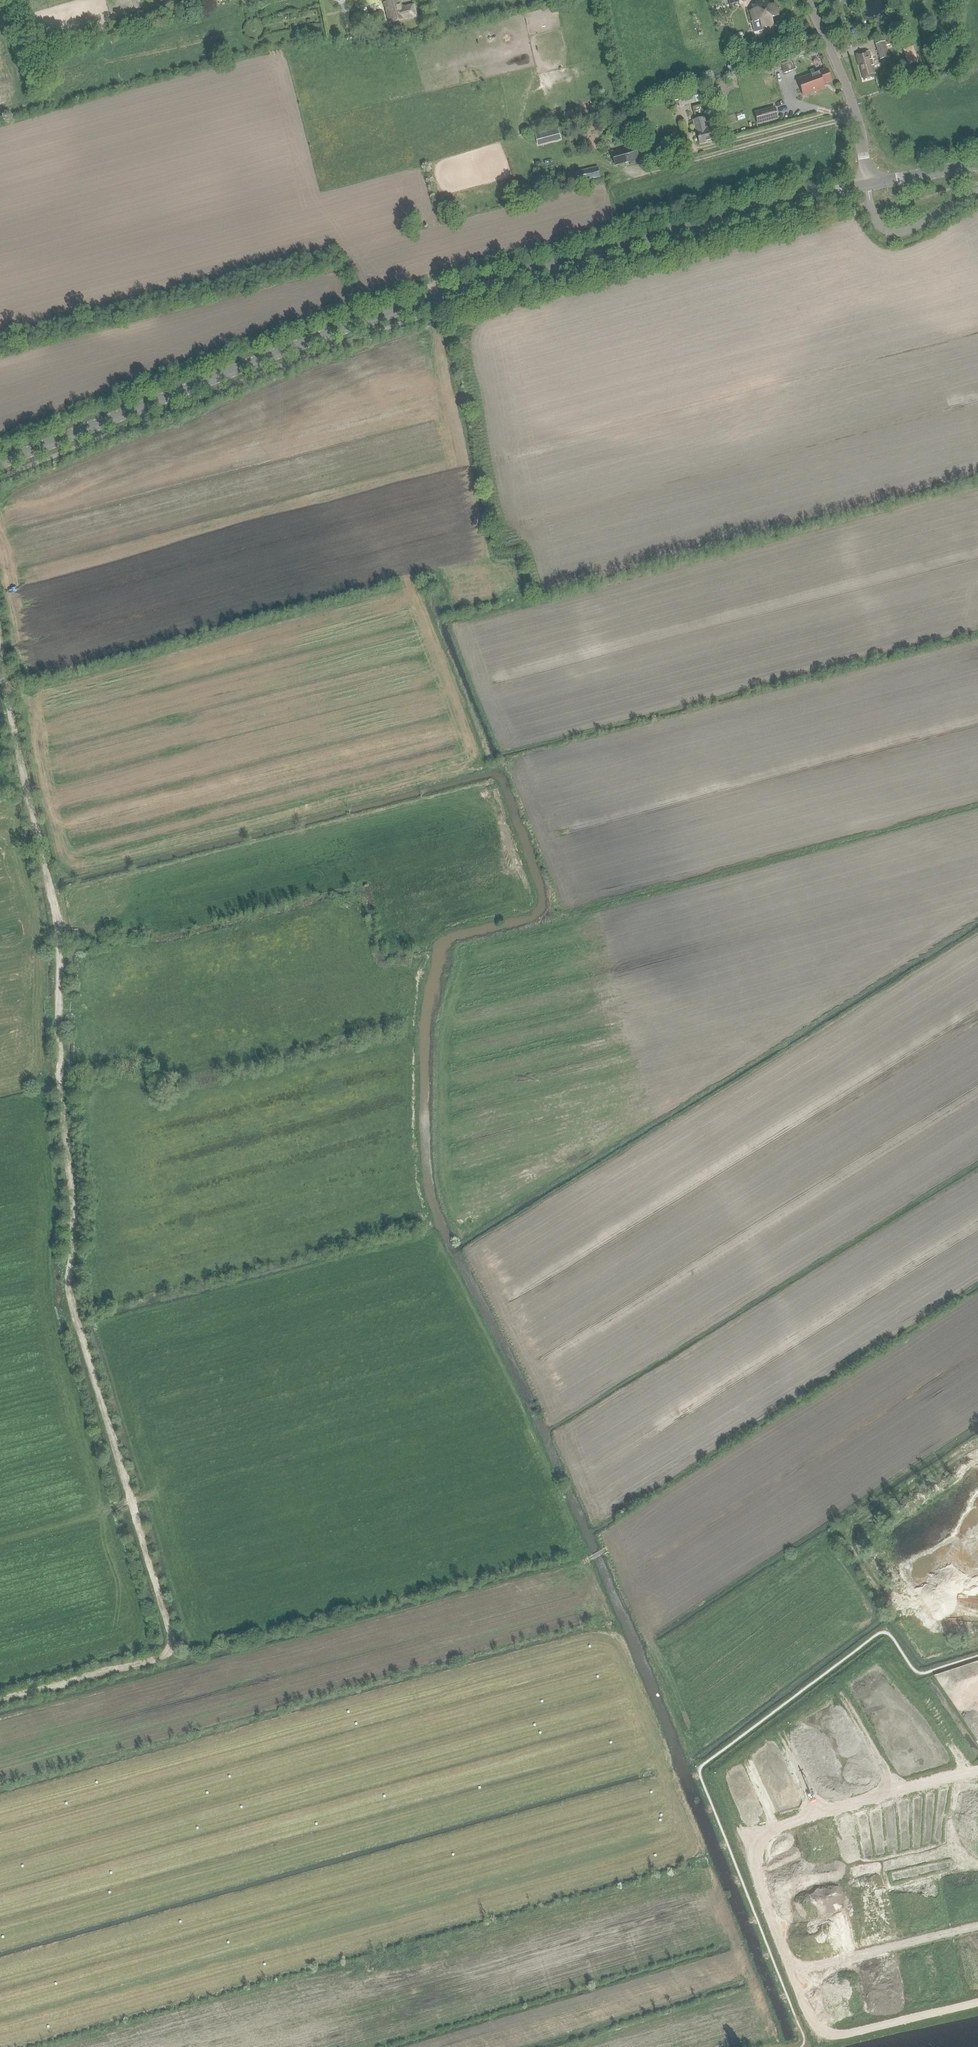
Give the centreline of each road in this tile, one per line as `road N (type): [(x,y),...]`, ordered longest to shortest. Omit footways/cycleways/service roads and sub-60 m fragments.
road 1 (track): [(49,882),(69,1158),(69,1286),(175,1651),(0,1698)]
road 2 (tertiary): [(0,463),(337,332),(698,226),(867,186)]
road 3 (track): [(833,2037),(812,2022),(778,1941),(758,1881),(762,1844),(776,1831),(977,1772)]
road 4 (track): [(49,882),(0,641)]
road 5 (unclassified): [(867,186),(855,117),(807,0)]
road 6 (track): [(833,2037),(977,2001)]
road 7 (unclassified): [(870,203),(883,227),(900,232),(977,190)]

